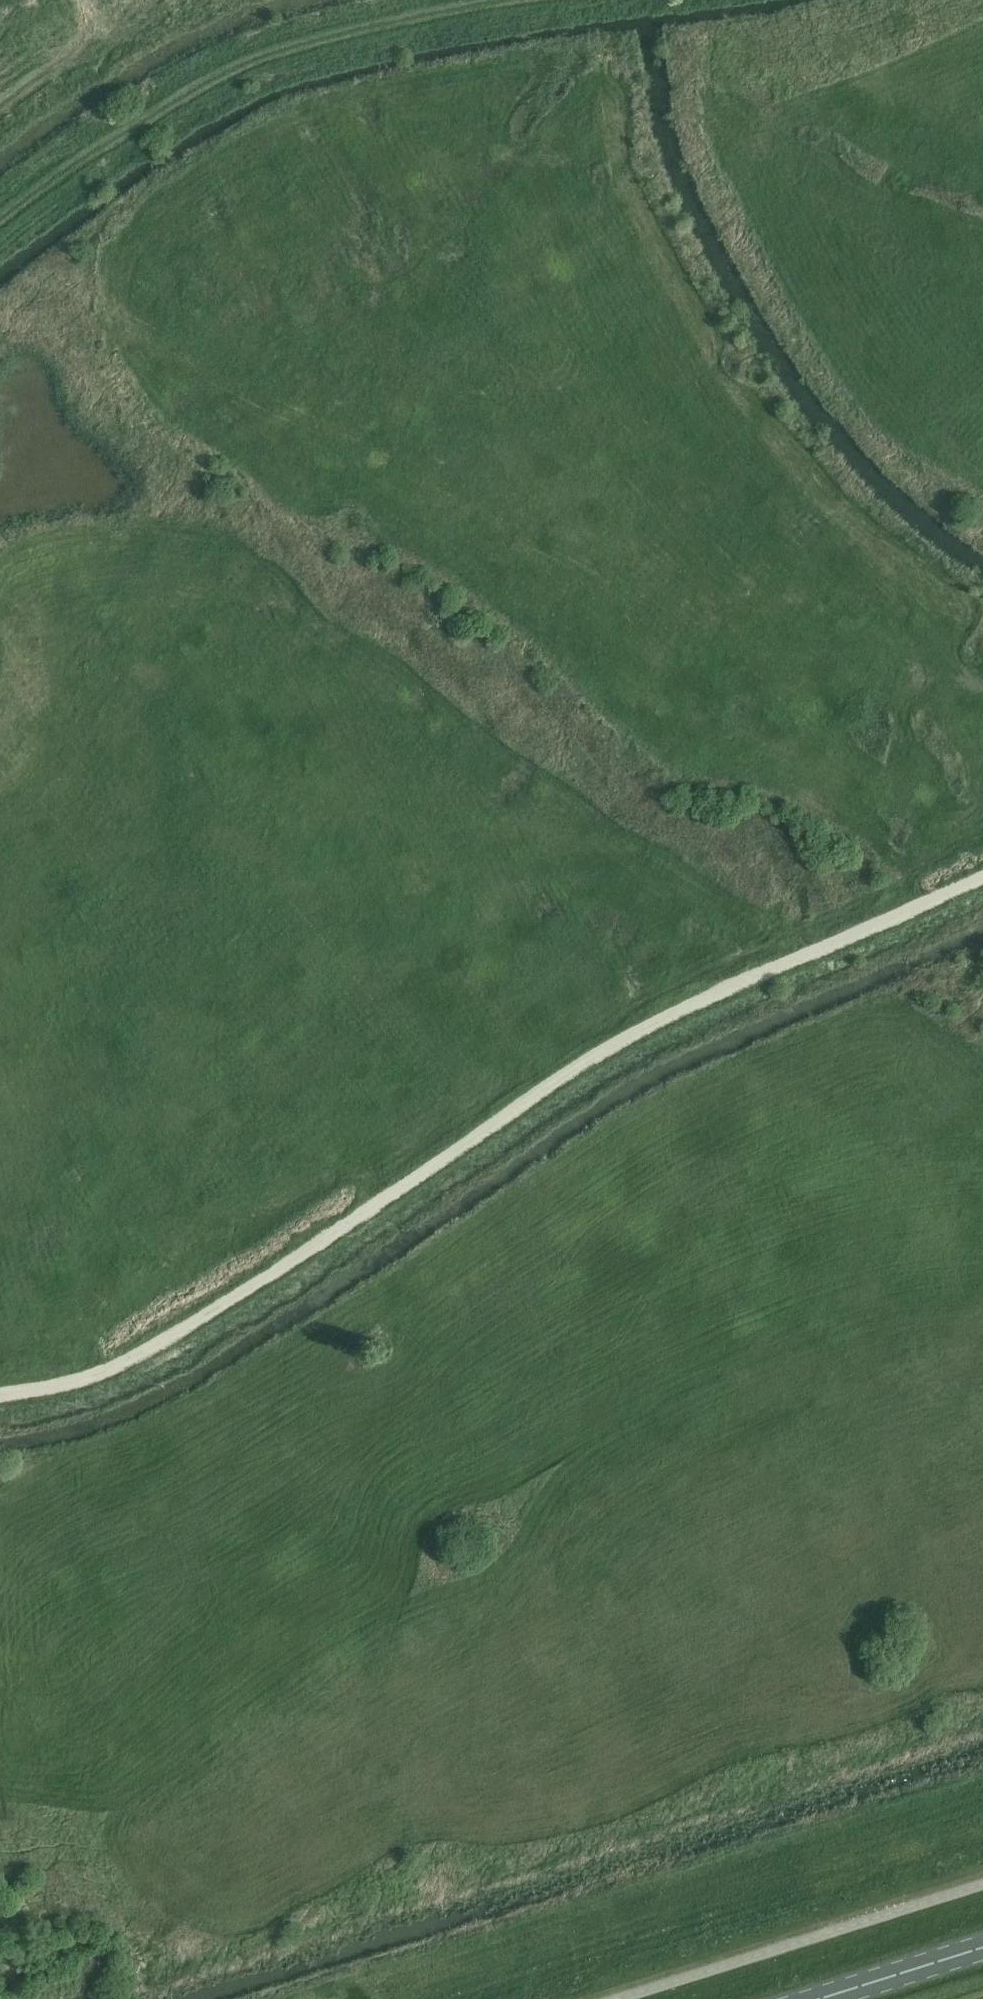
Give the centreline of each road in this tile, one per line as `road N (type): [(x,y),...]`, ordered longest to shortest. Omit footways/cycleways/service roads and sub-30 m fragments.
road 1 (secondary): [(982,1947),(819,1998)]

